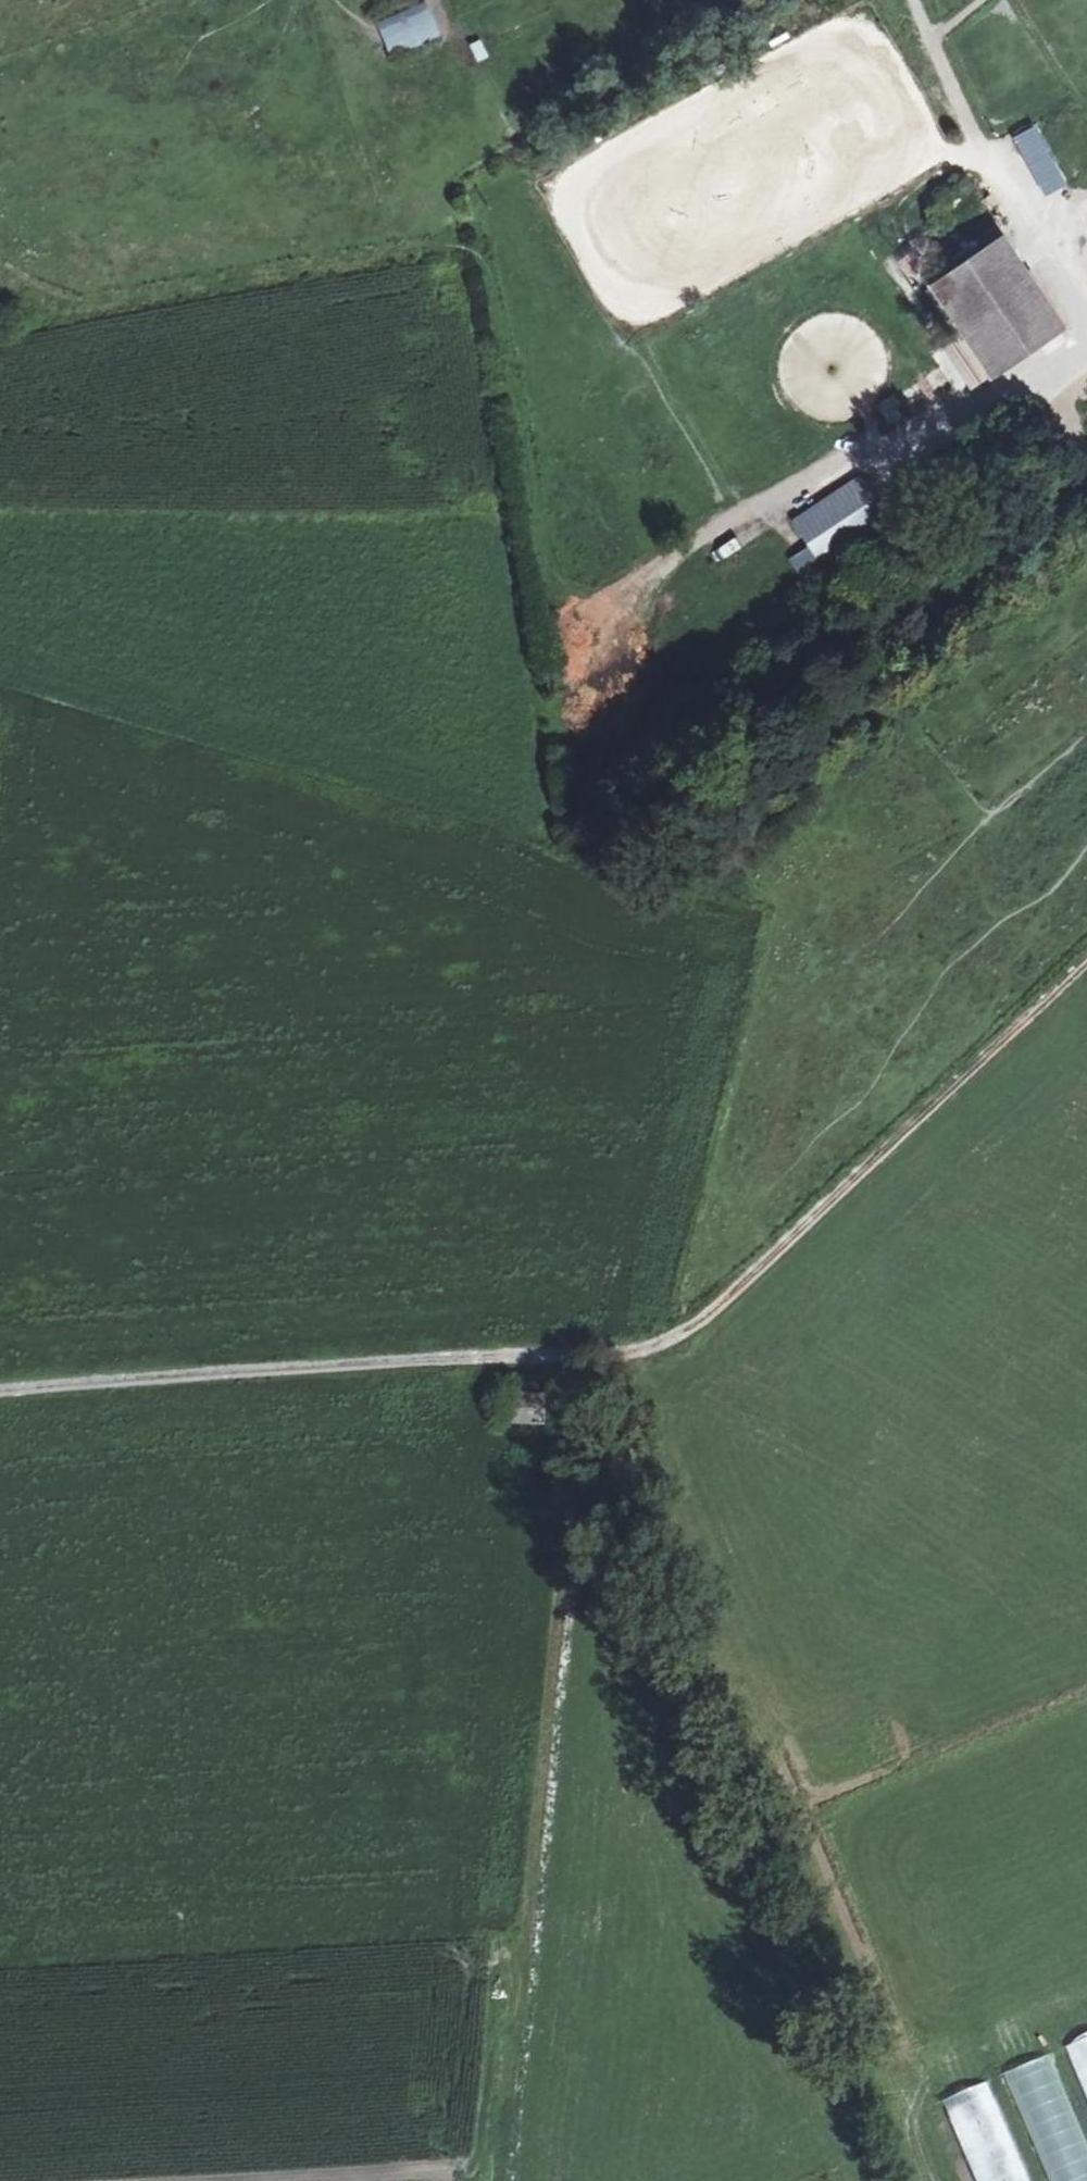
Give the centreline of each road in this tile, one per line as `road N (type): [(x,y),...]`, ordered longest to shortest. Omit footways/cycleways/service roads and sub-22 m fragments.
road 1 (unclassified): [(1086,960),(739,1290),(665,1347),(594,1359),(0,1387)]
road 2 (track): [(1050,257),(975,137),(908,0)]

